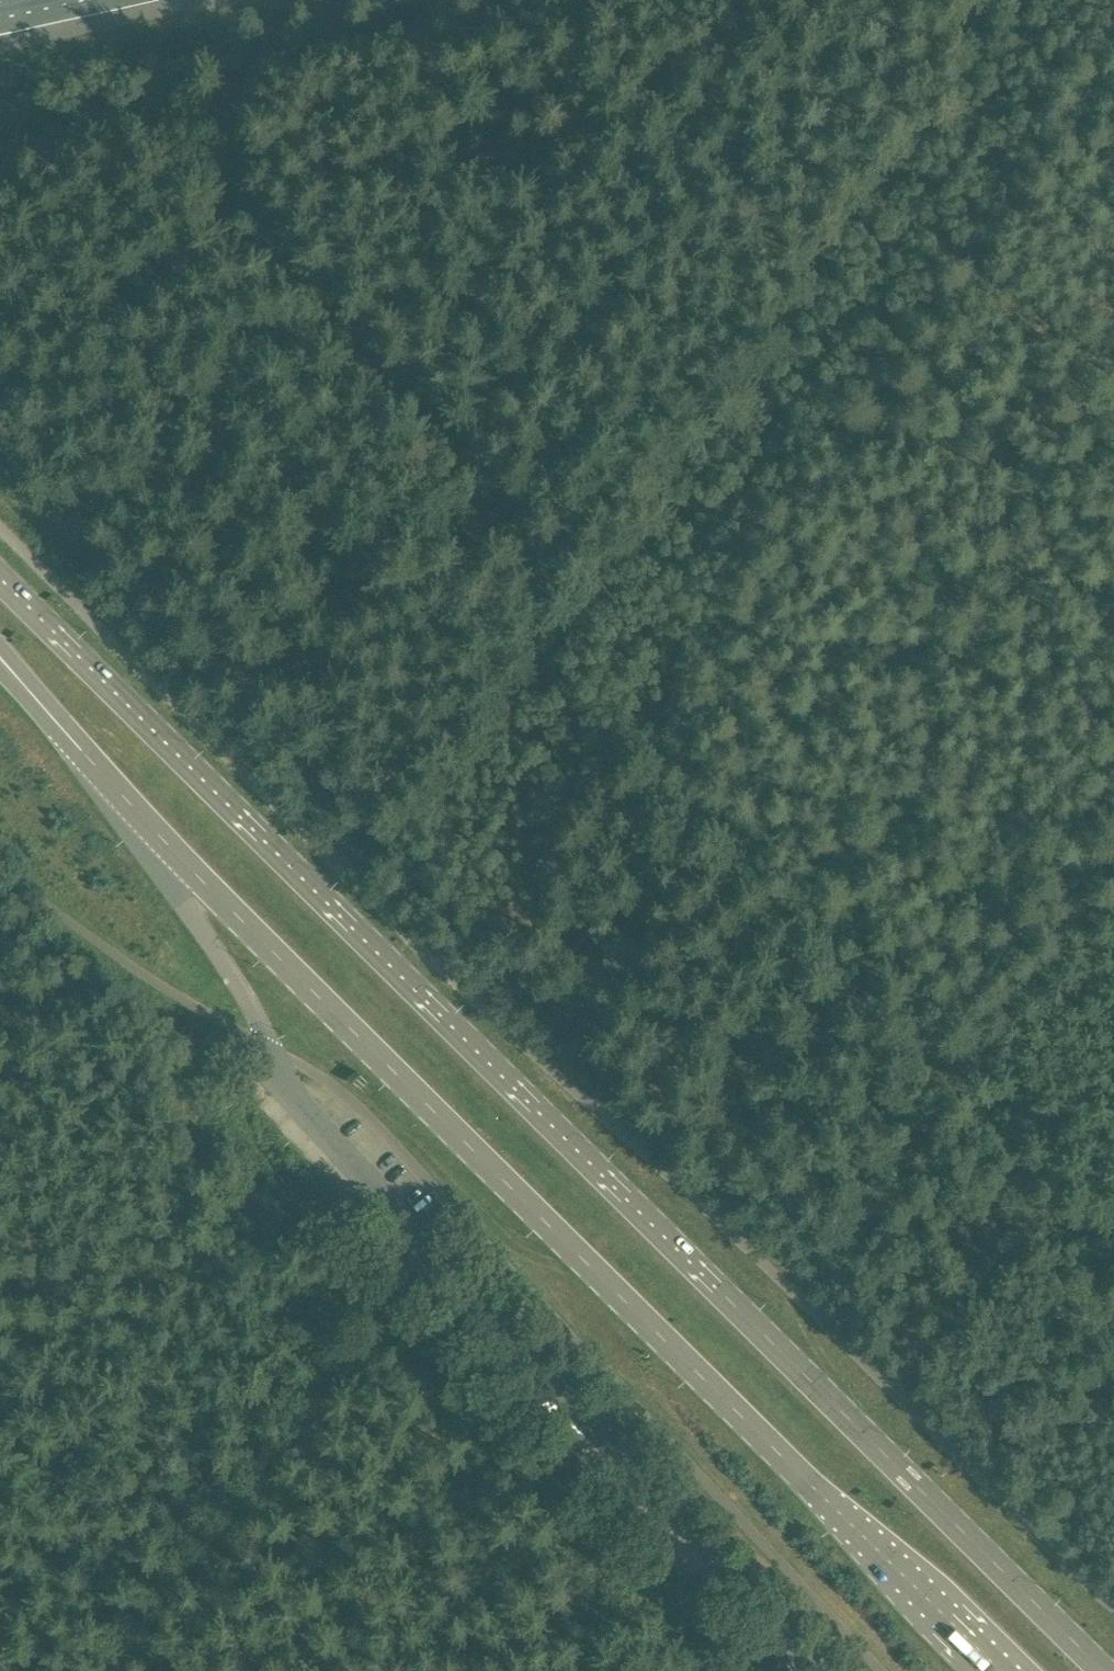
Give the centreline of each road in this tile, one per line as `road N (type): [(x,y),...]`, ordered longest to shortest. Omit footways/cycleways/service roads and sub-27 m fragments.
road 1 (primary): [(1105,1670),(0,578)]
road 2 (primary): [(63,730),(251,930),(999,1670)]

